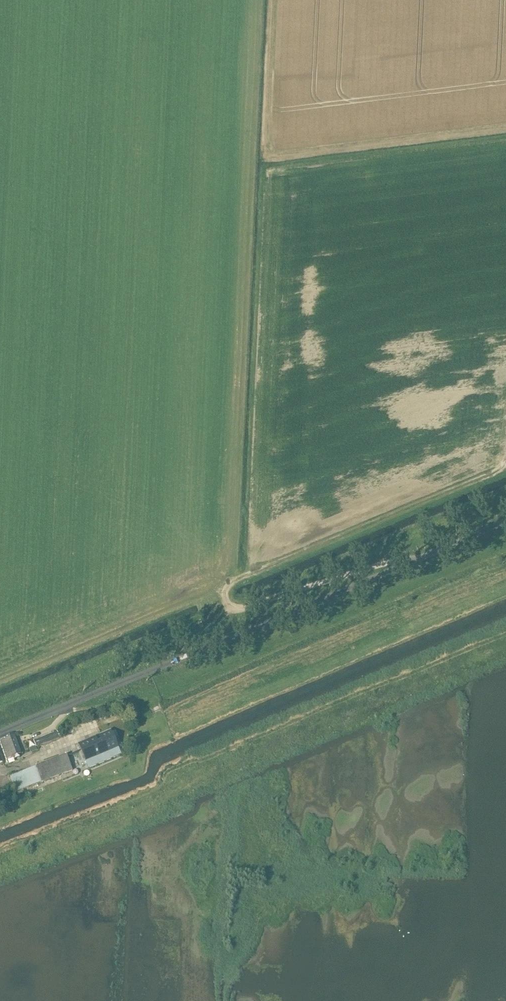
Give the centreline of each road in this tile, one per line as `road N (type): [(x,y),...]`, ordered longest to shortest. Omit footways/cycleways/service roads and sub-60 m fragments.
road 1 (unclassified): [(0,734),(505,521)]
road 2 (track): [(505,454),(499,471),(214,588),(228,613),(392,559),(410,561)]

